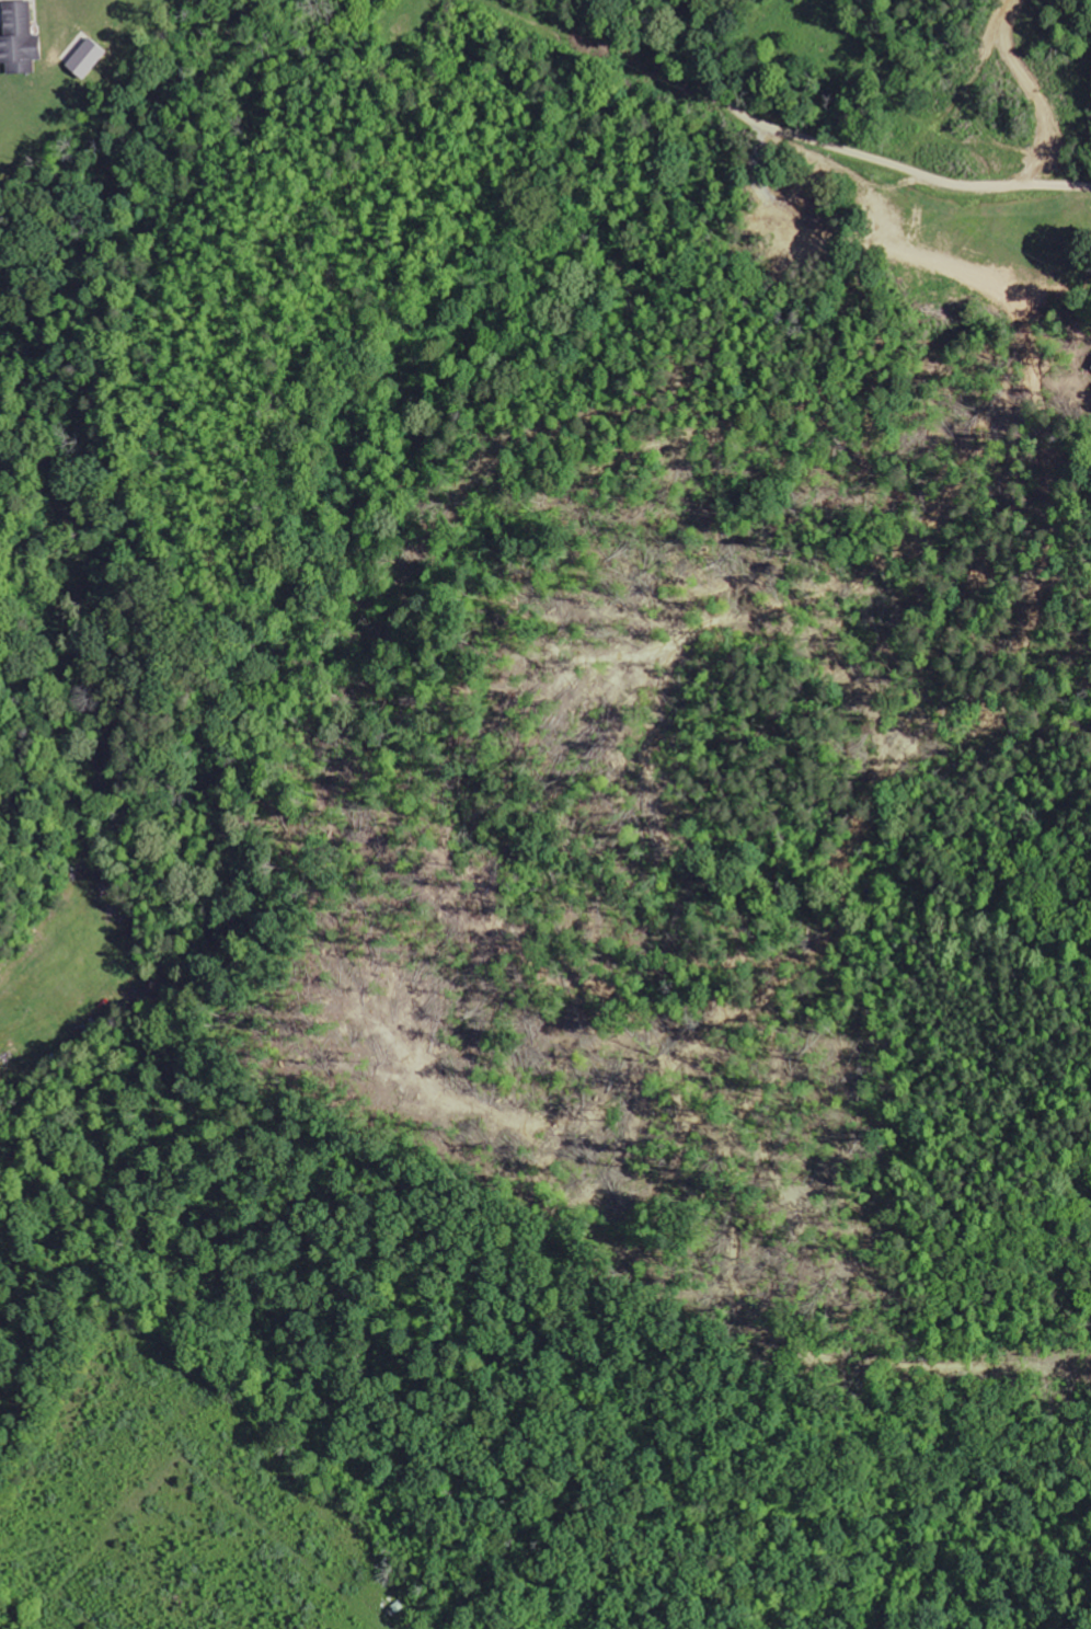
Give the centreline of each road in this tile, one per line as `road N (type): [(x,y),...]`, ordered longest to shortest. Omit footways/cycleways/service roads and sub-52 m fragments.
road 1 (residential): [(661,0),(721,96),(765,128),(953,184),(1090,187)]

